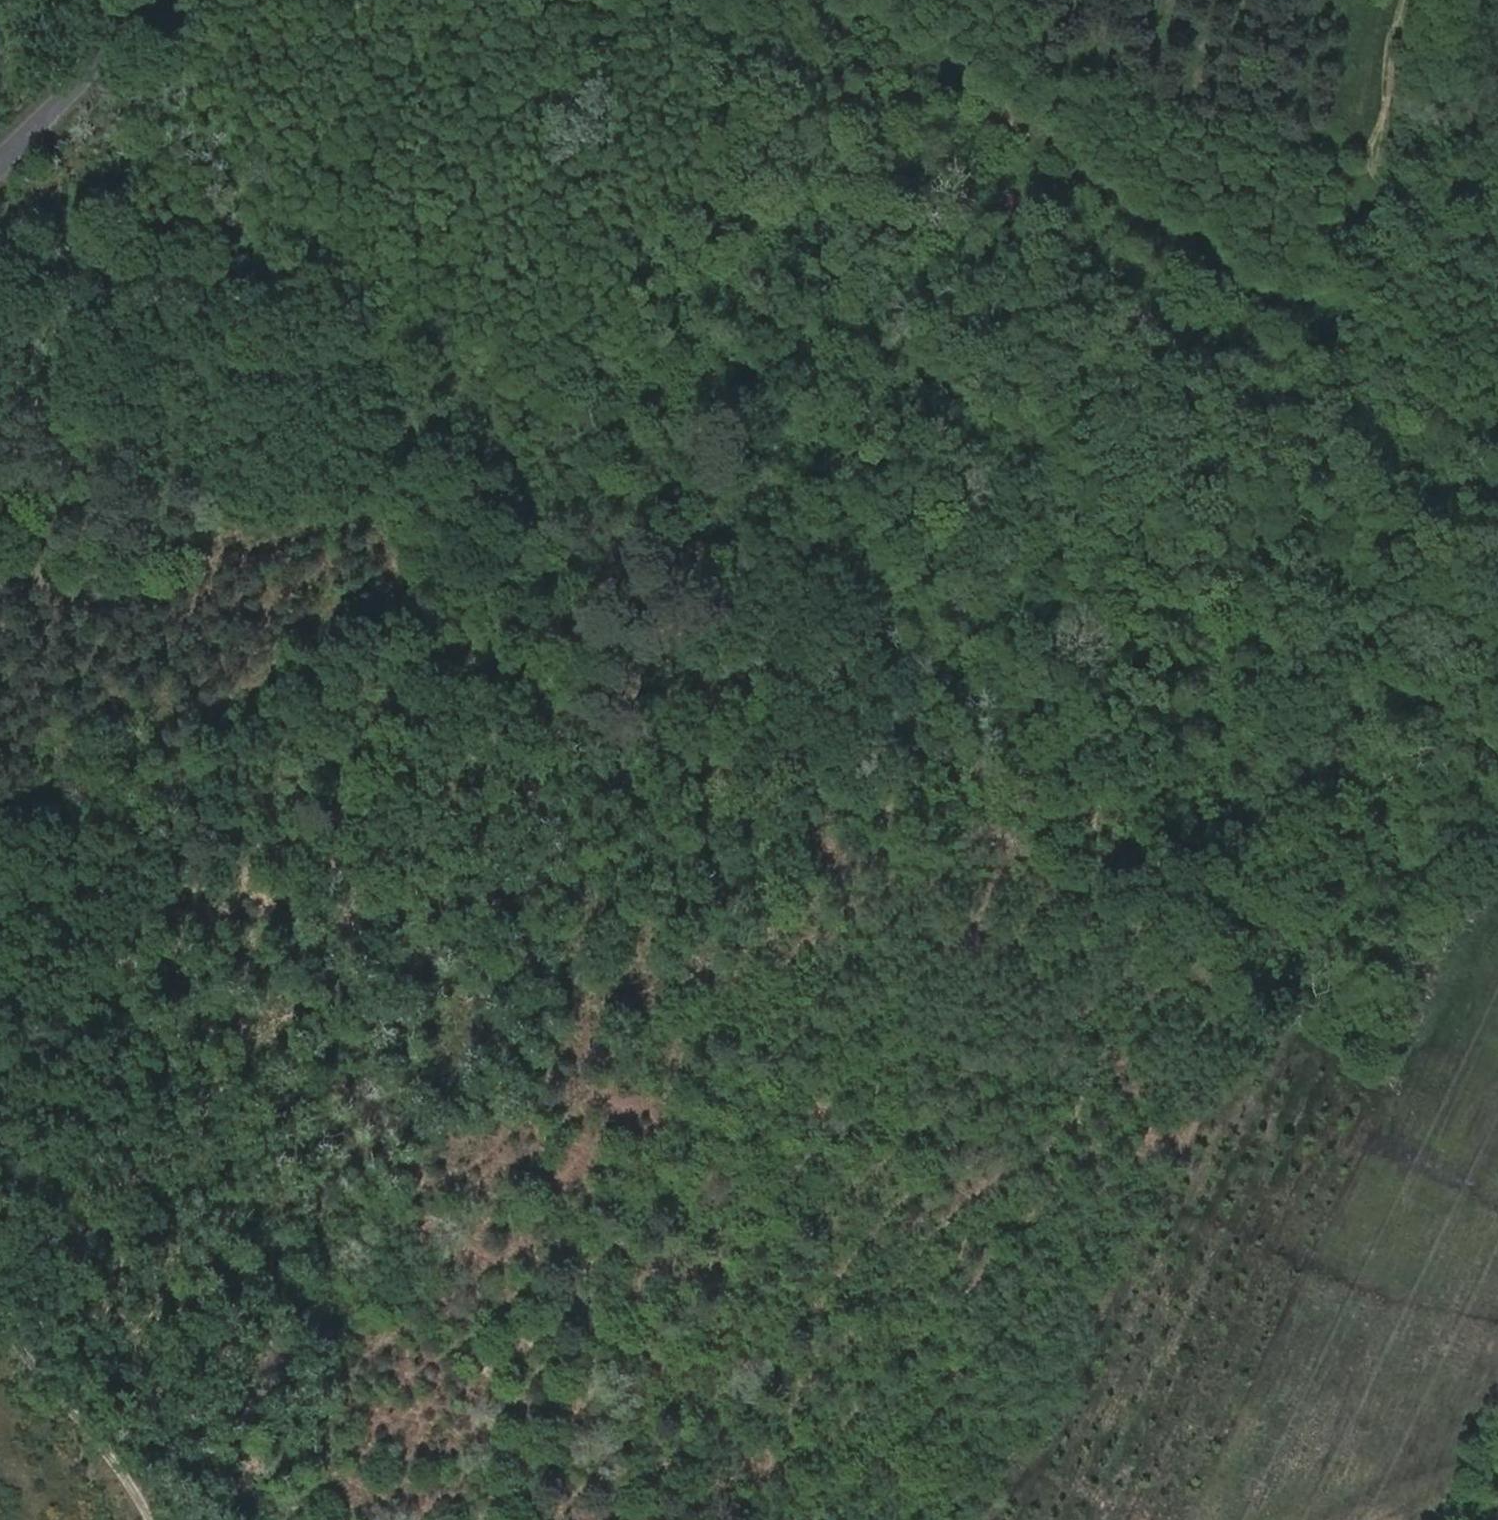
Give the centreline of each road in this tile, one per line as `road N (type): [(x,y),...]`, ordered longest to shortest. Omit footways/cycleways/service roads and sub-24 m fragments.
road 1 (track): [(151,1519),(102,1448),(0,1353)]
road 2 (unclassified): [(0,157),(148,0)]

